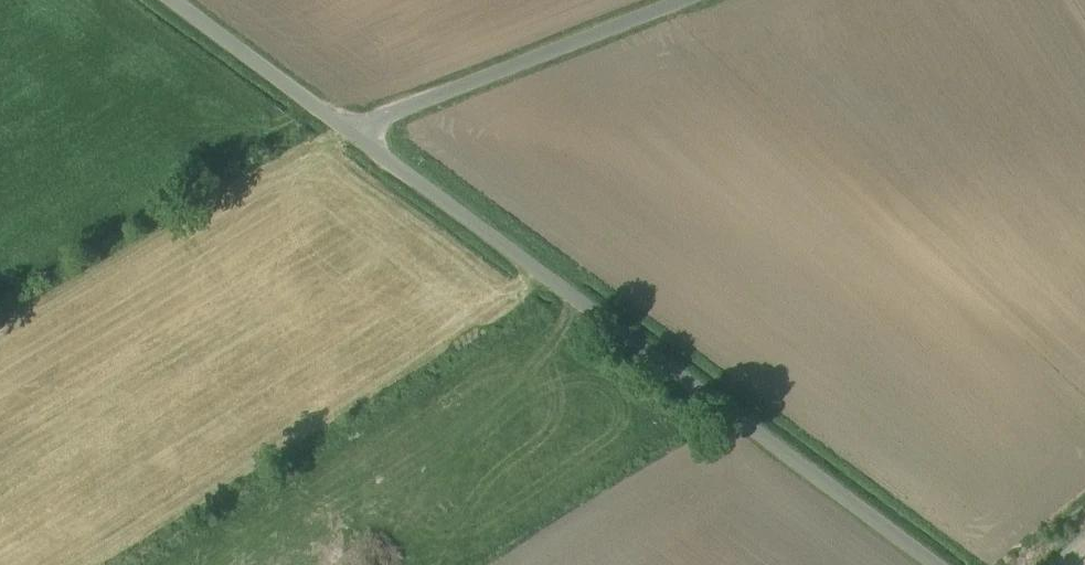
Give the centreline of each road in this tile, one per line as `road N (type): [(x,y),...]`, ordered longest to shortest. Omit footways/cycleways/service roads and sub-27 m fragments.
road 1 (unclassified): [(380,116),(973,564)]
road 2 (unclassified): [(679,0),(380,116)]
road 3 (unclassified): [(224,0),(380,116)]

